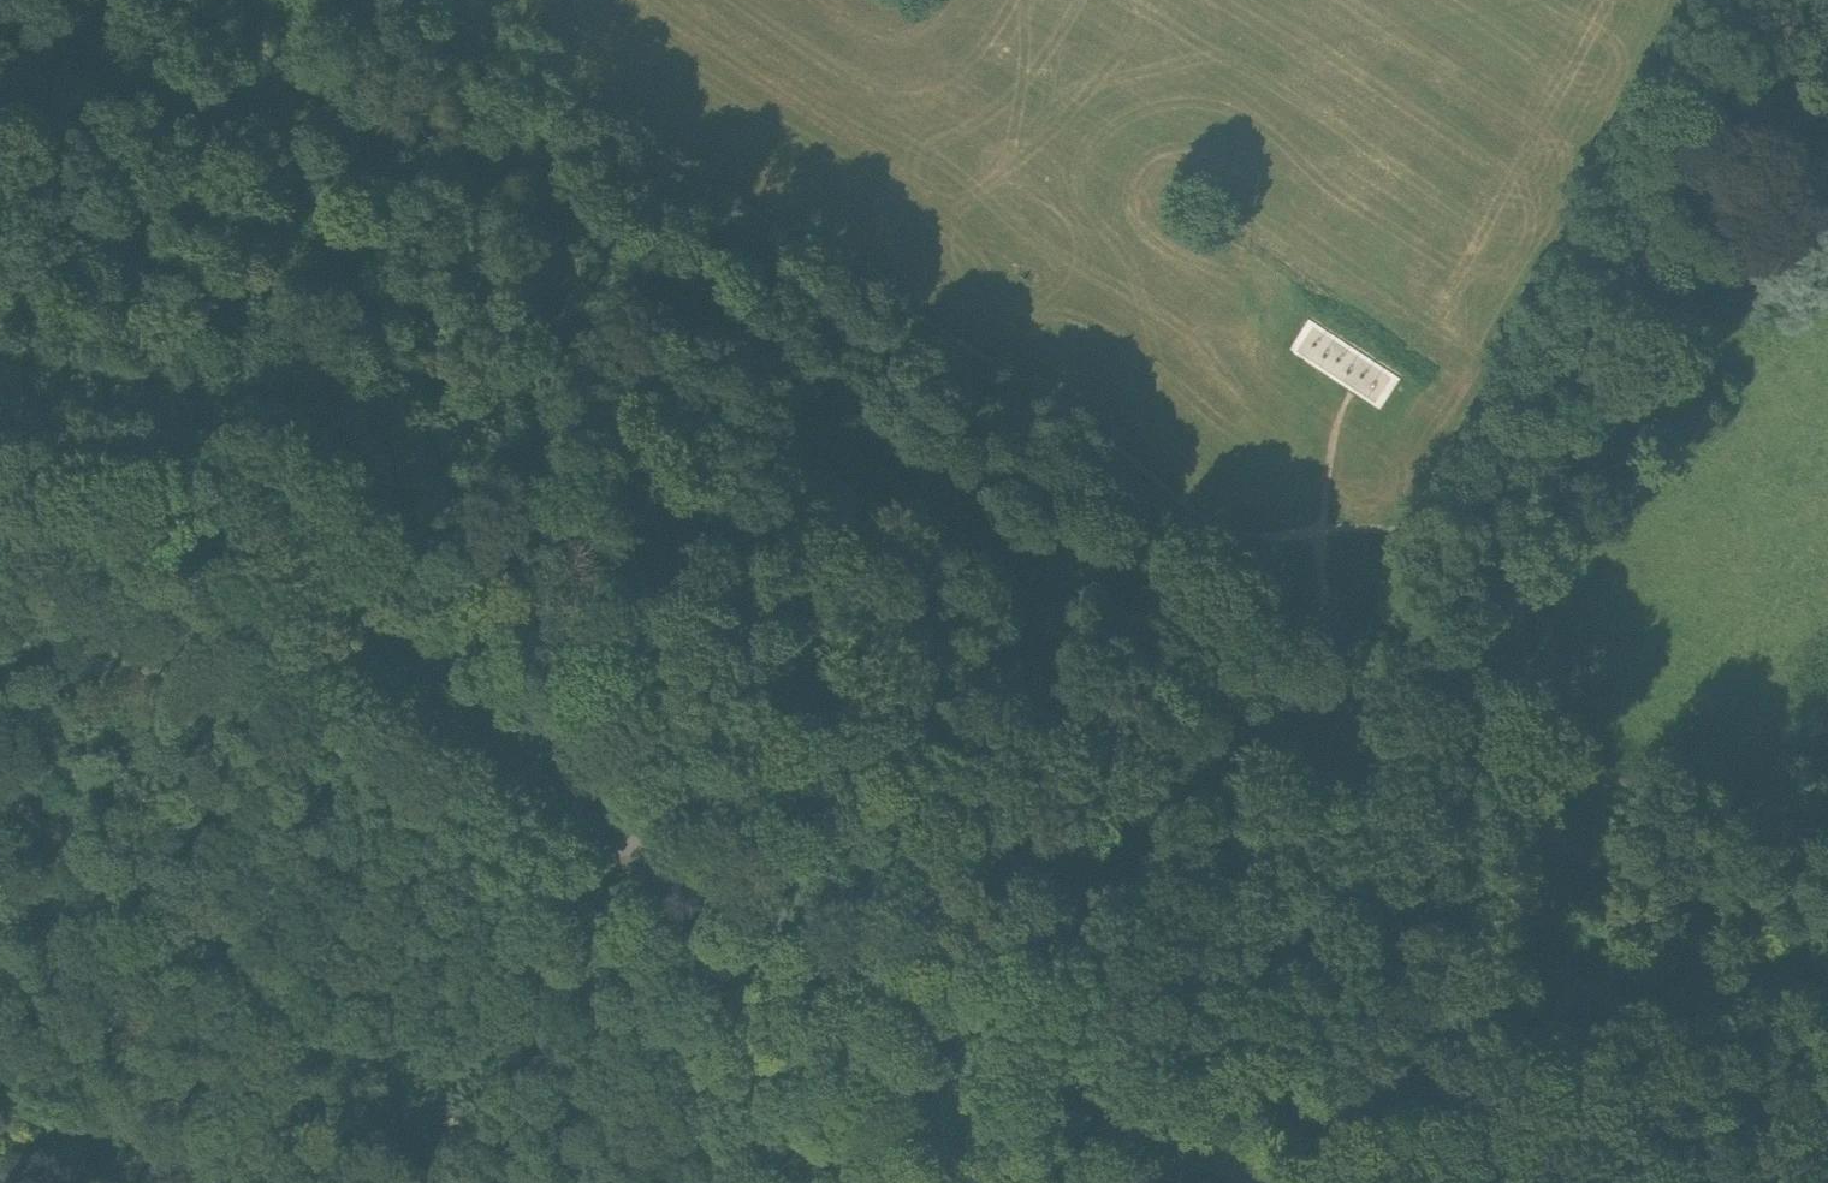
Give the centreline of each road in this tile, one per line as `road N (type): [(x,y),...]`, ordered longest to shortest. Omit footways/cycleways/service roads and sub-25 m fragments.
road 1 (track): [(1465,891),(1448,855),(1402,822),(712,422)]
road 2 (track): [(712,422),(558,324),(365,234),(294,226),(225,201),(133,146),(0,36)]
road 3 (track): [(1827,946),(1755,934),(1640,890),(1495,810),(1356,695),(1333,658),(1321,536)]
road 4 (track): [(0,788),(184,908),(455,1114),(531,1182)]
road 5 (unclassified): [(632,854),(680,853),(1173,1131)]
road 6 (unclassified): [(632,854),(640,897),(871,1182)]
road 7 (track): [(270,1182),(164,1120),(0,976)]
road 8 (track): [(184,908),(190,949),(335,1182)]
road 9 (track): [(1633,996),(1719,1026),(1827,1031)]
road 10 (track): [(1321,536),(1334,440),(1353,393)]

